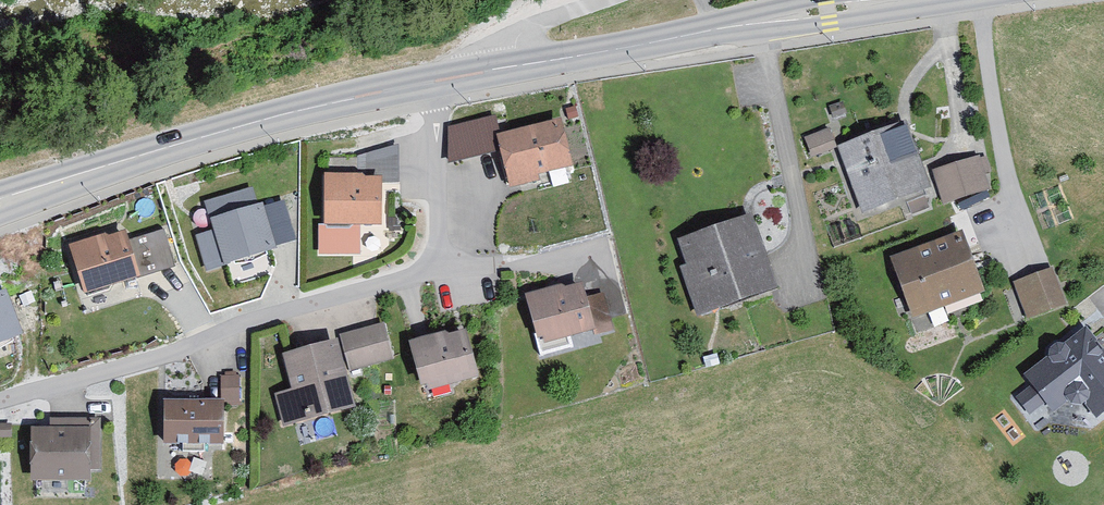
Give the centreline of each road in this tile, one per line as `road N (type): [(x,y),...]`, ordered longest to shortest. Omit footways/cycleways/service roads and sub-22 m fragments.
road 1 (residential): [(0,400),(422,272),(437,238),(430,82)]
road 2 (tertiary): [(893,0),(430,82)]
road 3 (tertiary): [(430,82),(237,127),(0,204)]

